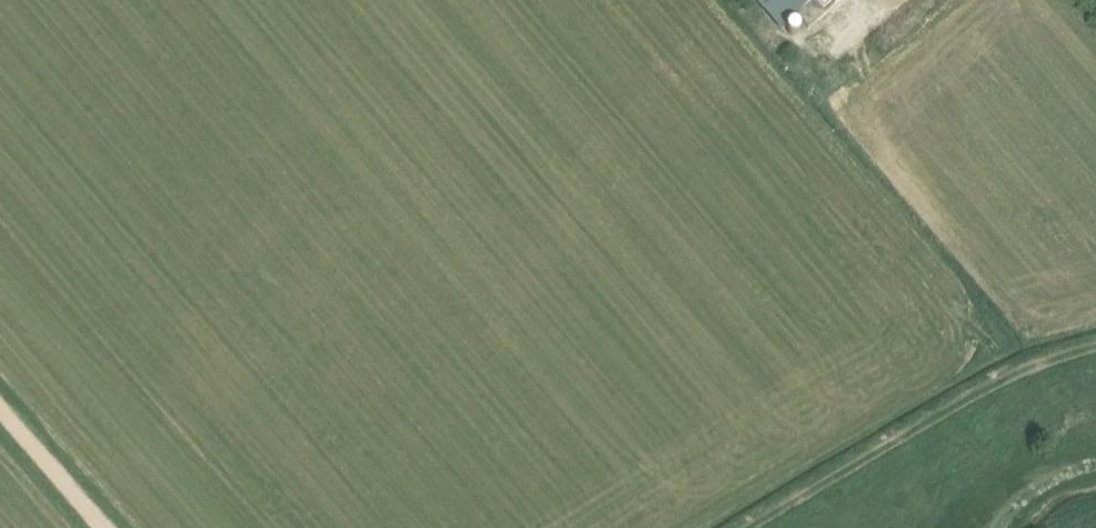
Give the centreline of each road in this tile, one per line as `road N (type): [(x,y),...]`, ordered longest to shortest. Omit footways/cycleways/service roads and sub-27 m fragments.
road 1 (track): [(0,397),(114,527)]

